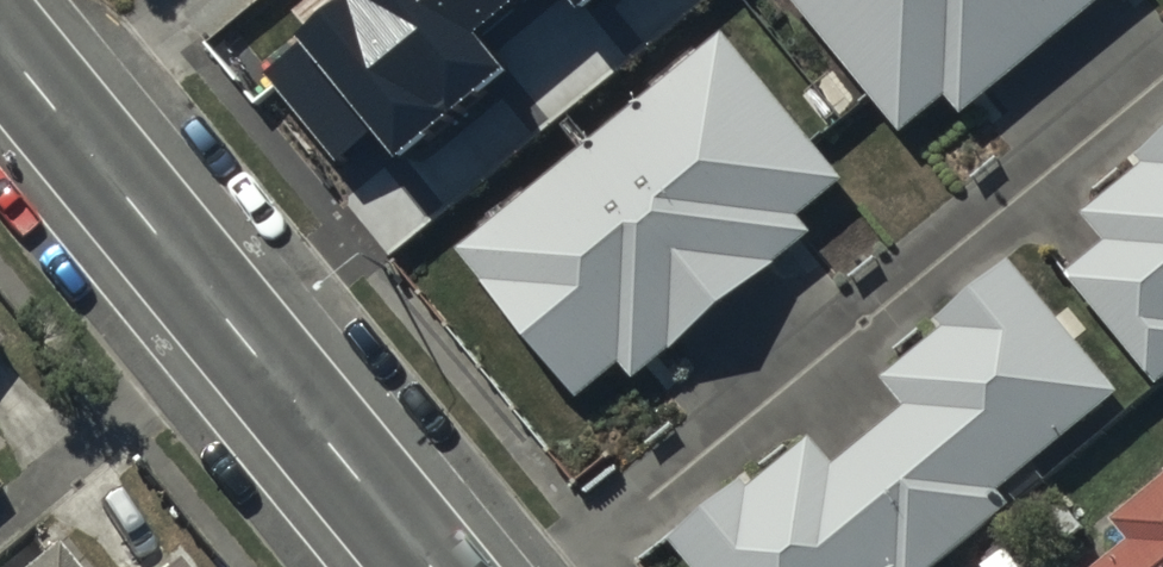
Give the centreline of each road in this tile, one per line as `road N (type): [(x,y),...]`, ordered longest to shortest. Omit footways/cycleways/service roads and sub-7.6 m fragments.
road 1 (tertiary): [(0,43),(429,566)]

